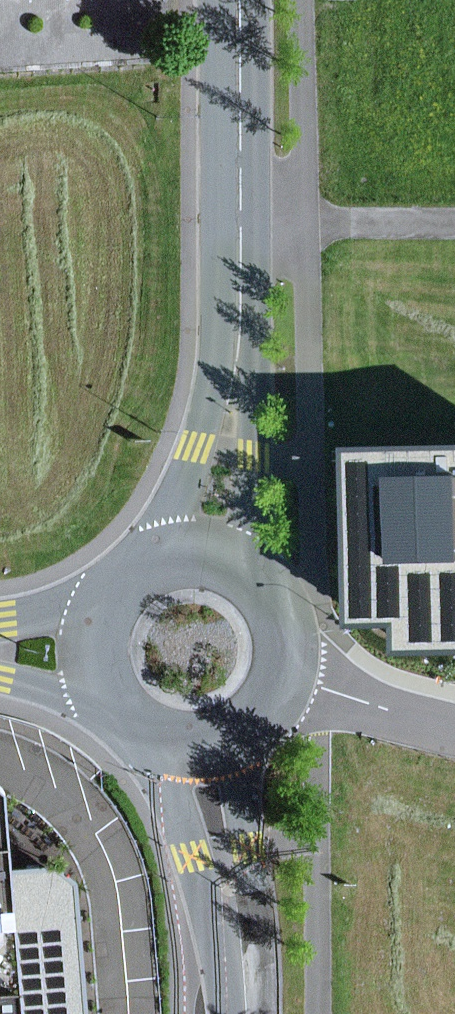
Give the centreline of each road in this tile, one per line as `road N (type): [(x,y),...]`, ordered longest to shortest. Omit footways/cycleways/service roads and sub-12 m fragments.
road 1 (primary): [(239,0),(238,358)]
road 2 (primary): [(150,739),(240,942)]
road 3 (primary): [(263,578),(238,358)]
road 4 (primary): [(238,358),(158,558)]
road 5 (primary): [(240,942),(252,732)]
road 6 (residential): [(290,678),(454,730)]

